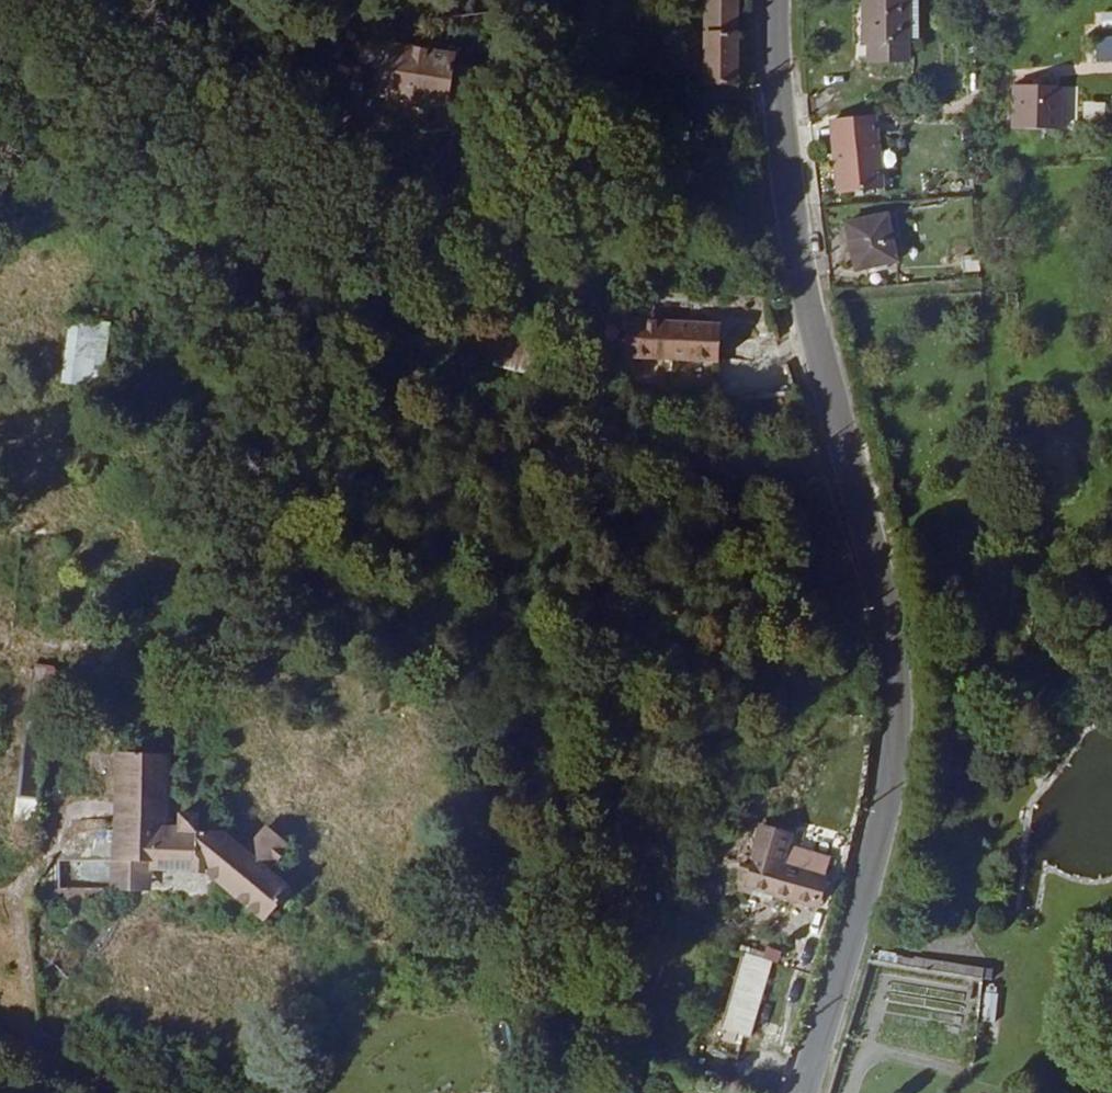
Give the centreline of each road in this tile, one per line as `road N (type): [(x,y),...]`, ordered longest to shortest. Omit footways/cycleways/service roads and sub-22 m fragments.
road 1 (secondary): [(807,1092),(898,777),(903,666),(807,284),(787,167),(778,0)]
road 2 (track): [(154,1092),(0,1000)]

